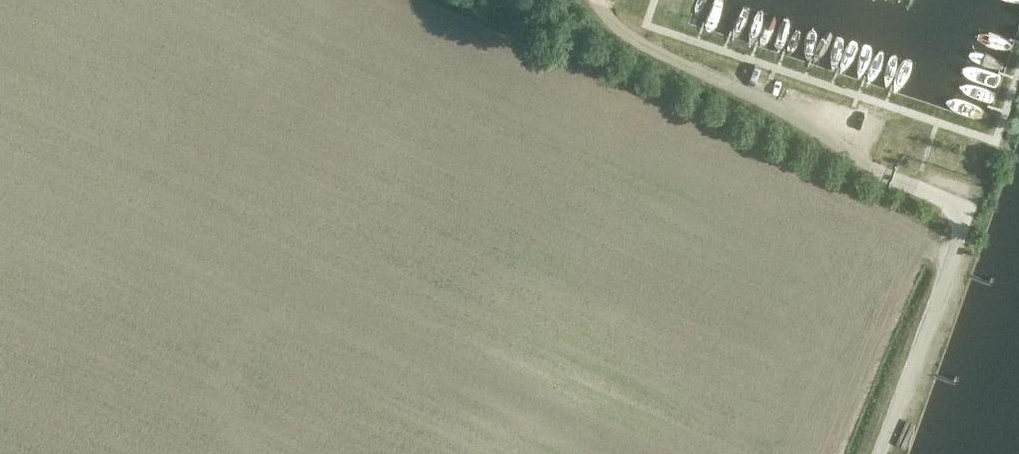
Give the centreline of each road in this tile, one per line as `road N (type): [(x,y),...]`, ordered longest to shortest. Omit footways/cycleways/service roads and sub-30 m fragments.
road 1 (unclassified): [(879,453),(964,221),(954,201),(892,176)]

